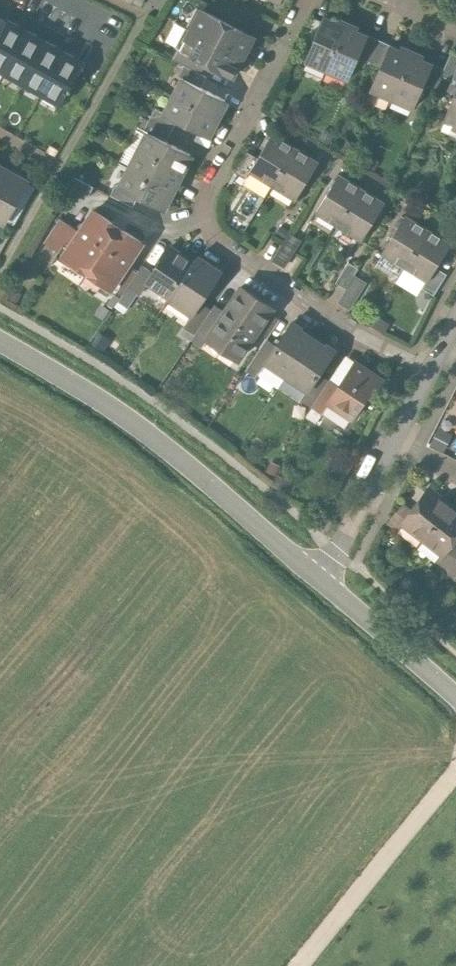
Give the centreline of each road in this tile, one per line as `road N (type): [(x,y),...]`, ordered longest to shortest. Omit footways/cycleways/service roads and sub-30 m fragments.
road 1 (tertiary): [(0,341),(168,448),(321,580)]
road 2 (residential): [(455,320),(321,580)]
road 3 (track): [(296,965),(455,772)]
road 4 (tertiary): [(321,580),(455,701)]

